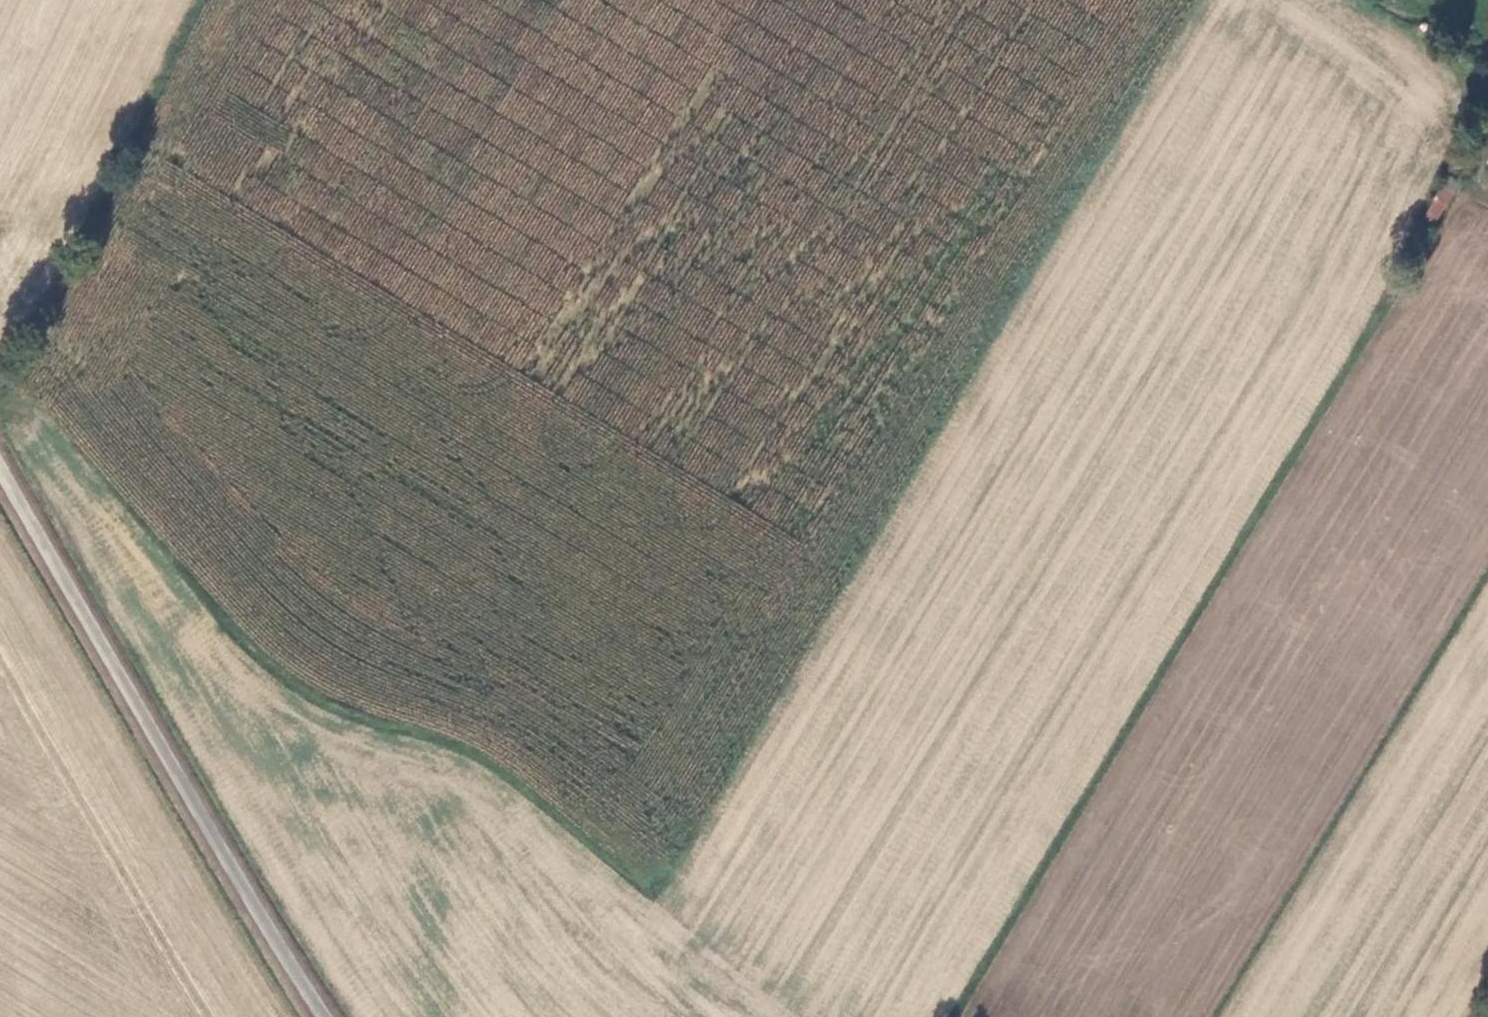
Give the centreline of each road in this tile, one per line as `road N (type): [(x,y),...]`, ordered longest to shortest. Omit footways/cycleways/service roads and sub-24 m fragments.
road 1 (unclassified): [(329,1016),(161,750),(0,466)]

